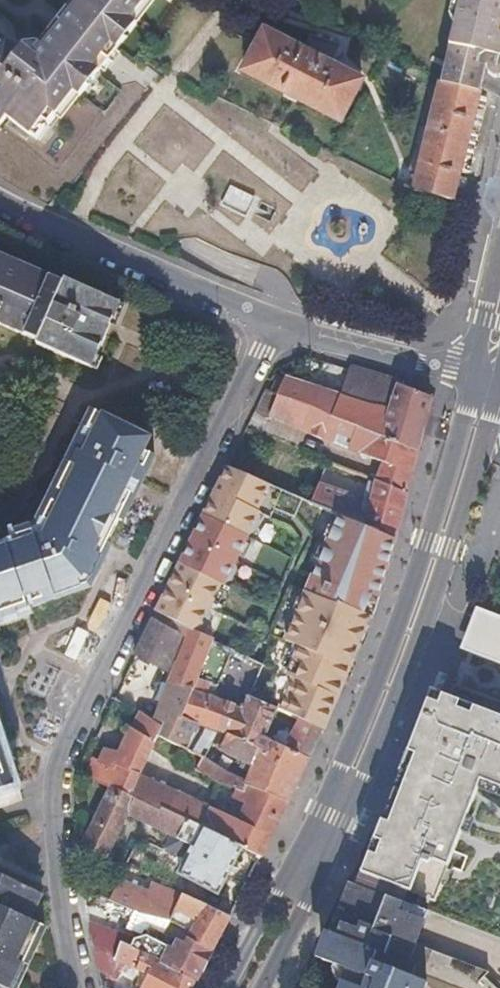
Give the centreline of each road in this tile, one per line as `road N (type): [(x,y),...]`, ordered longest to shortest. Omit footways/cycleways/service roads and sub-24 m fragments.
road 1 (residential): [(270,323),(63,754),(53,821),(58,883),(81,987)]
road 2 (secondary): [(473,378),(379,673),(226,987)]
road 3 (secondary): [(264,987),(417,641),(498,384)]
road 4 (residential): [(270,323),(0,203)]
road 5 (residential): [(473,378),(270,323)]
road 6 (secondary): [(499,257),(473,378)]

